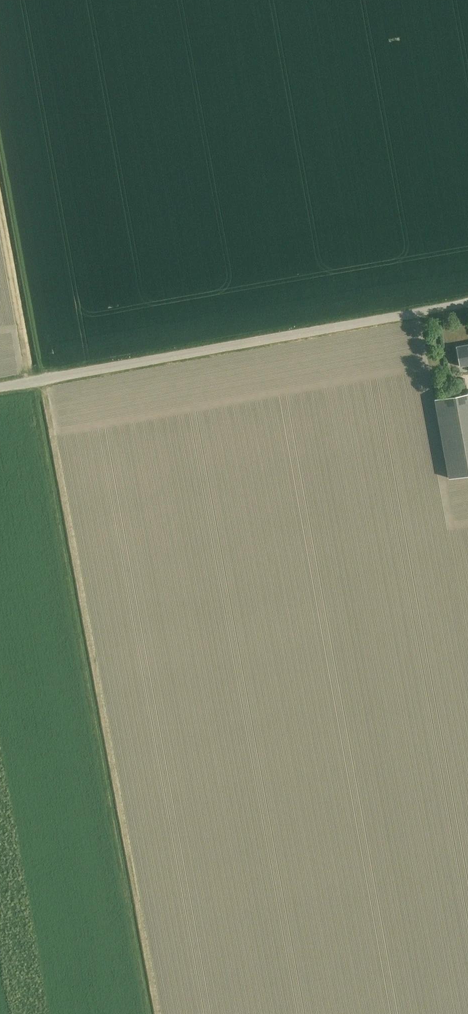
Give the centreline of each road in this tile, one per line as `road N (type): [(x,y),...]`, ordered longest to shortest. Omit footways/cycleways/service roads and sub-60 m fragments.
road 1 (unclassified): [(0,388),(467,305)]

